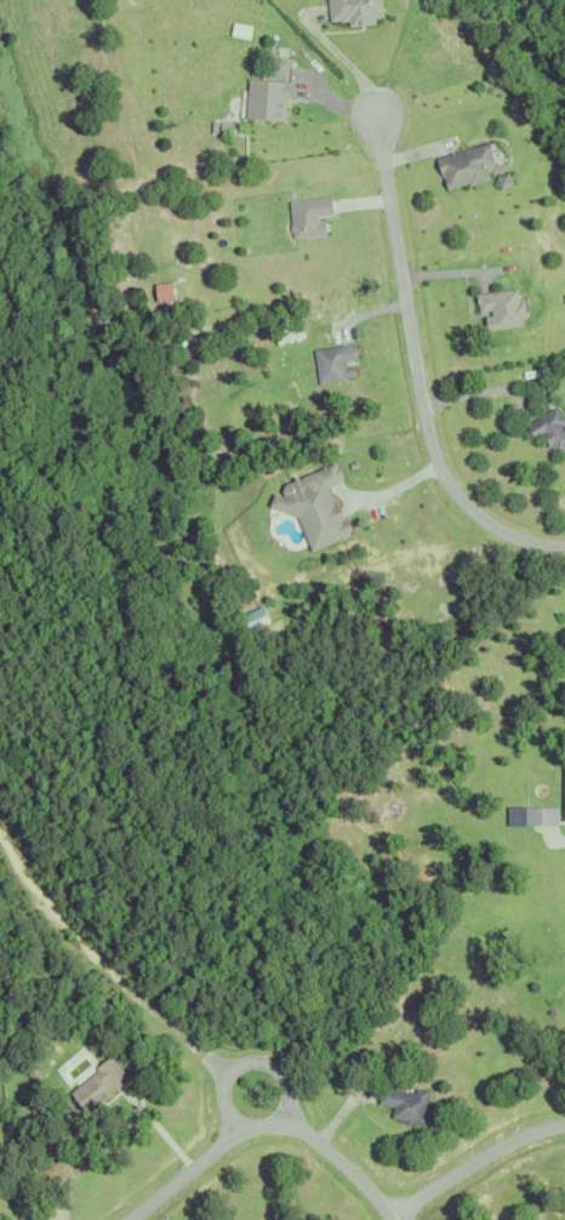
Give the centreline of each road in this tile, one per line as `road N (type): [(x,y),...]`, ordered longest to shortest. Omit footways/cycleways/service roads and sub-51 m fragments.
road 1 (residential): [(564,545),(486,526),(446,491),(418,422),(376,116)]
road 2 (residential): [(386,1215),(514,1133),(564,1121)]
road 3 (residential): [(286,1121),(238,1127),(123,1219)]
road 4 (residential): [(386,1215),(333,1152),(286,1121)]

